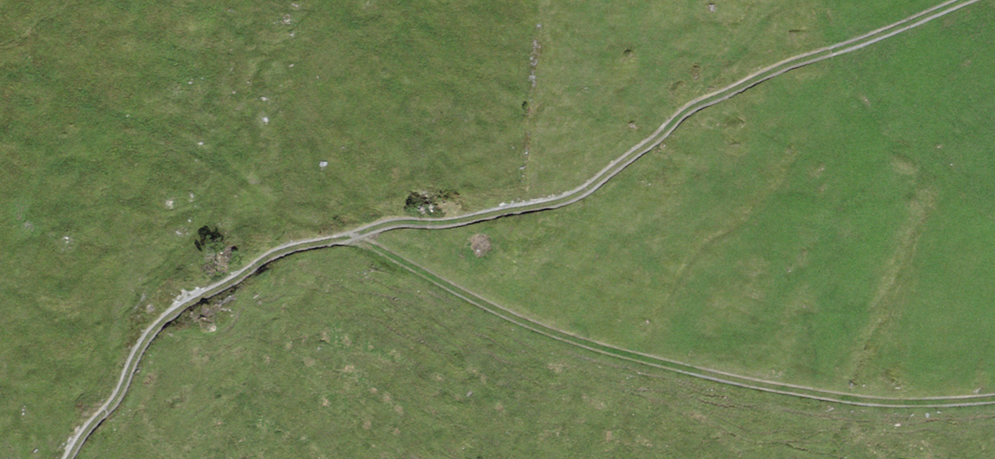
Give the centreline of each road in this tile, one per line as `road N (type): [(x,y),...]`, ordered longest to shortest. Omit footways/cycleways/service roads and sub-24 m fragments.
road 1 (track): [(66,458),(108,408),(144,337),(265,258),(379,226),(555,204),(687,109),(966,0)]
road 2 (track): [(348,237),(568,345),(780,397),(994,402)]

